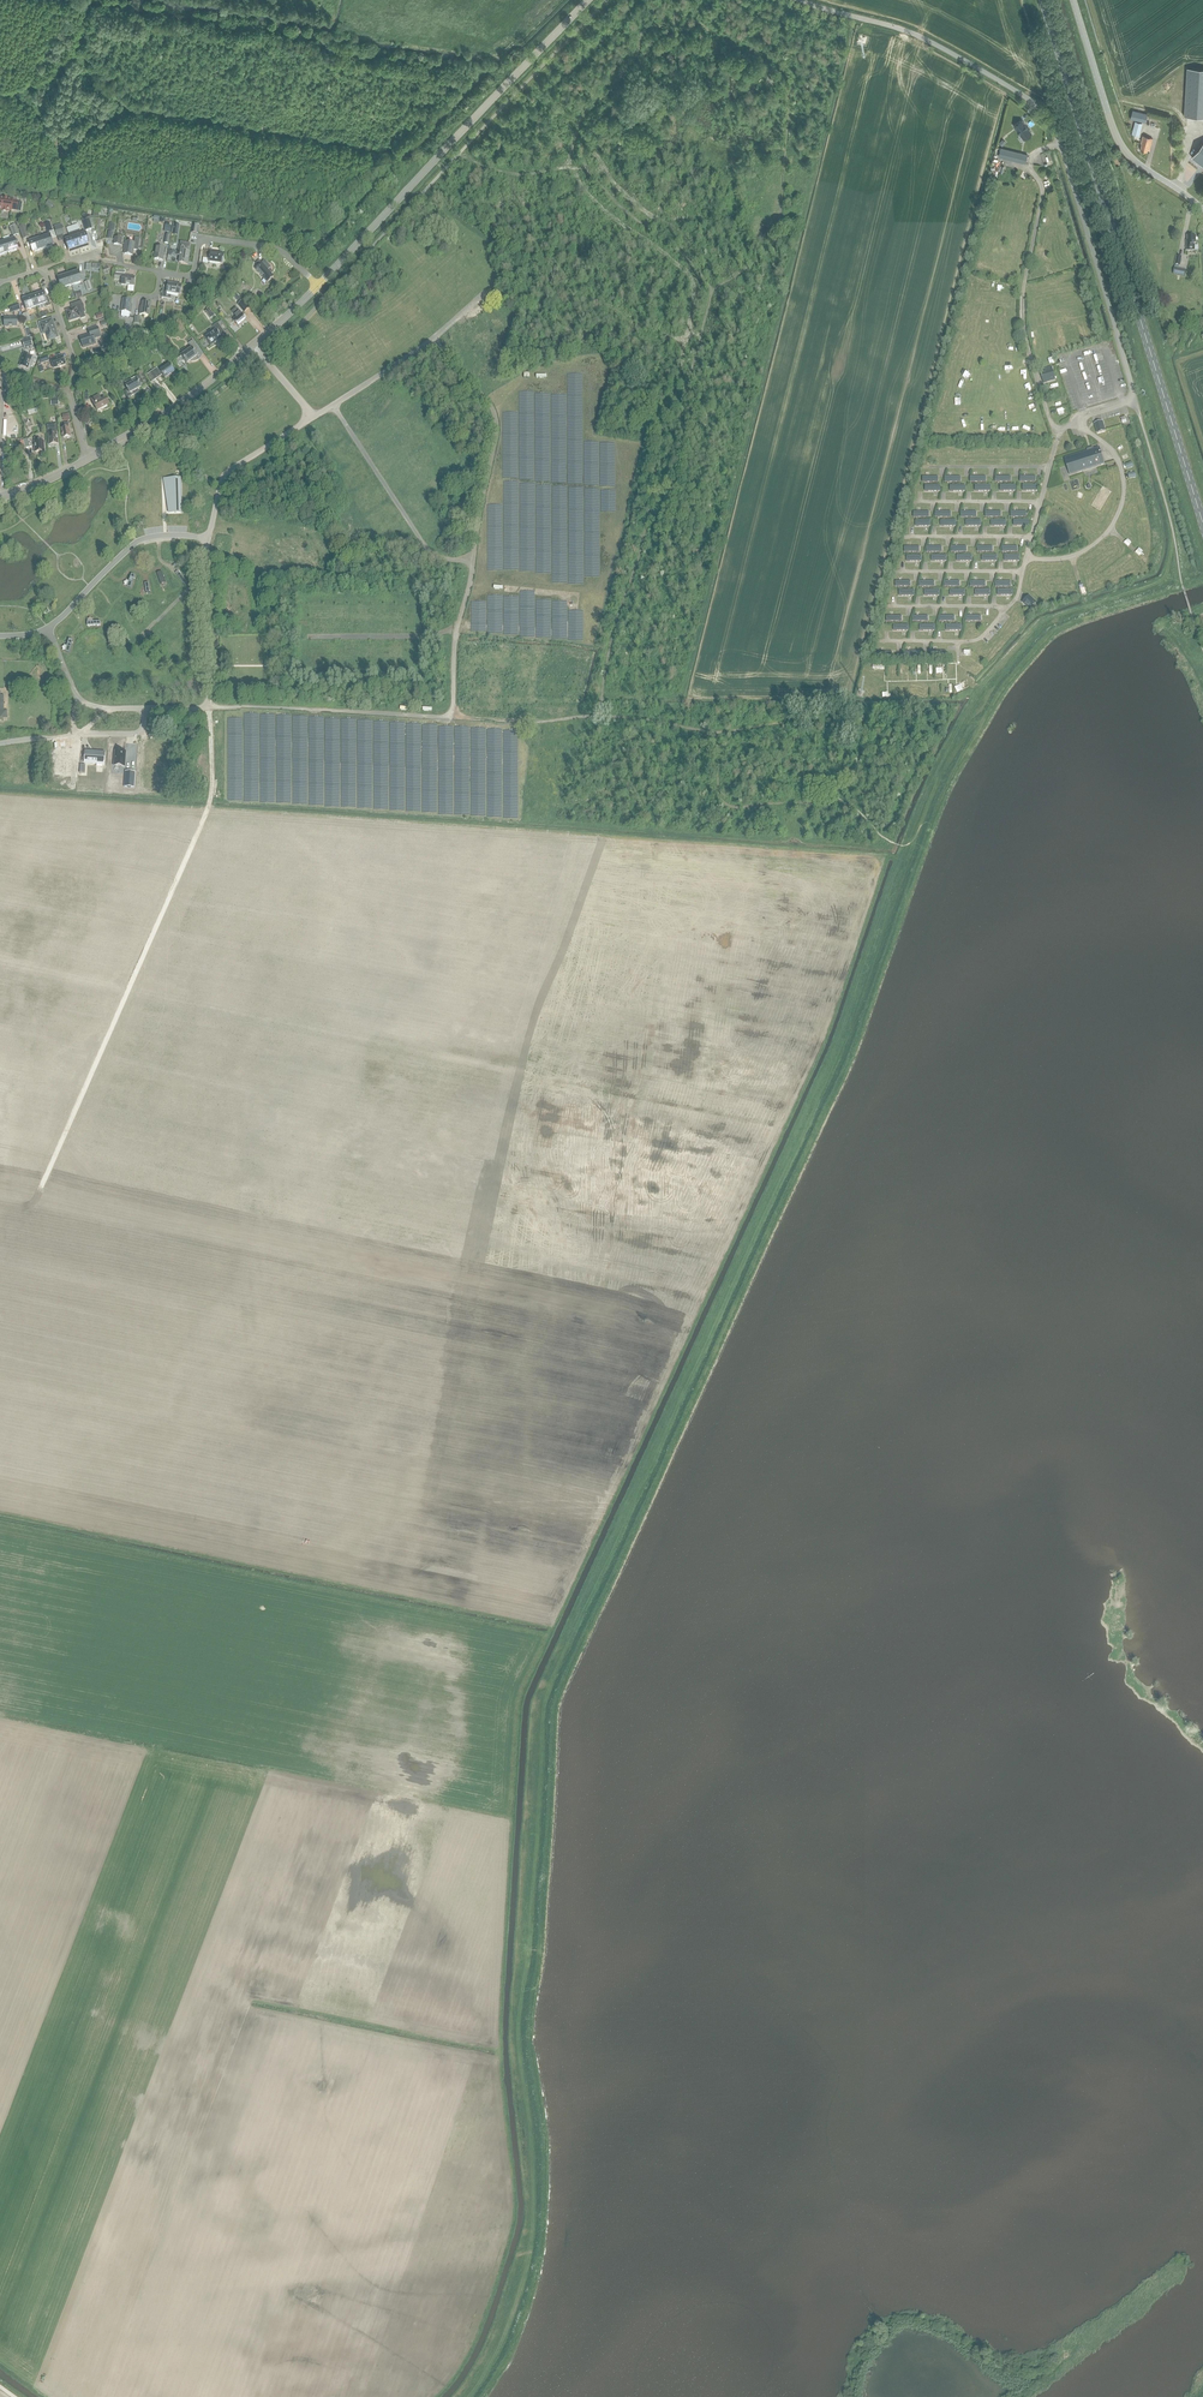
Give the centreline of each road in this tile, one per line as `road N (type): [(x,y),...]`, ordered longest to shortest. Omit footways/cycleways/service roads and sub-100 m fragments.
road 1 (primary): [(1202,524),(1042,0)]
road 2 (track): [(209,707),(209,804),(42,1187)]
road 3 (secondary): [(317,286),(589,0)]
road 4 (unclassified): [(1061,144),(1052,116),(950,53),(808,0)]
road 5 (unclassified): [(1061,144),(1141,423)]
road 6 (tertiary): [(1202,208),(1119,142),(1073,0)]
road 7 (residential): [(208,537),(209,707),(145,708)]
road 8 (unclassified): [(312,416),(433,338),(484,293)]
road 9 (residential): [(317,286),(283,252),(203,238),(190,277),(161,272)]
road 10 (residential): [(47,628),(139,541),(208,537)]
road 11 (unclassified): [(208,537),(226,474),(312,416)]
road 12 (secondary): [(144,427),(252,345)]
road 13 (residential): [(44,268),(73,357),(66,395)]

